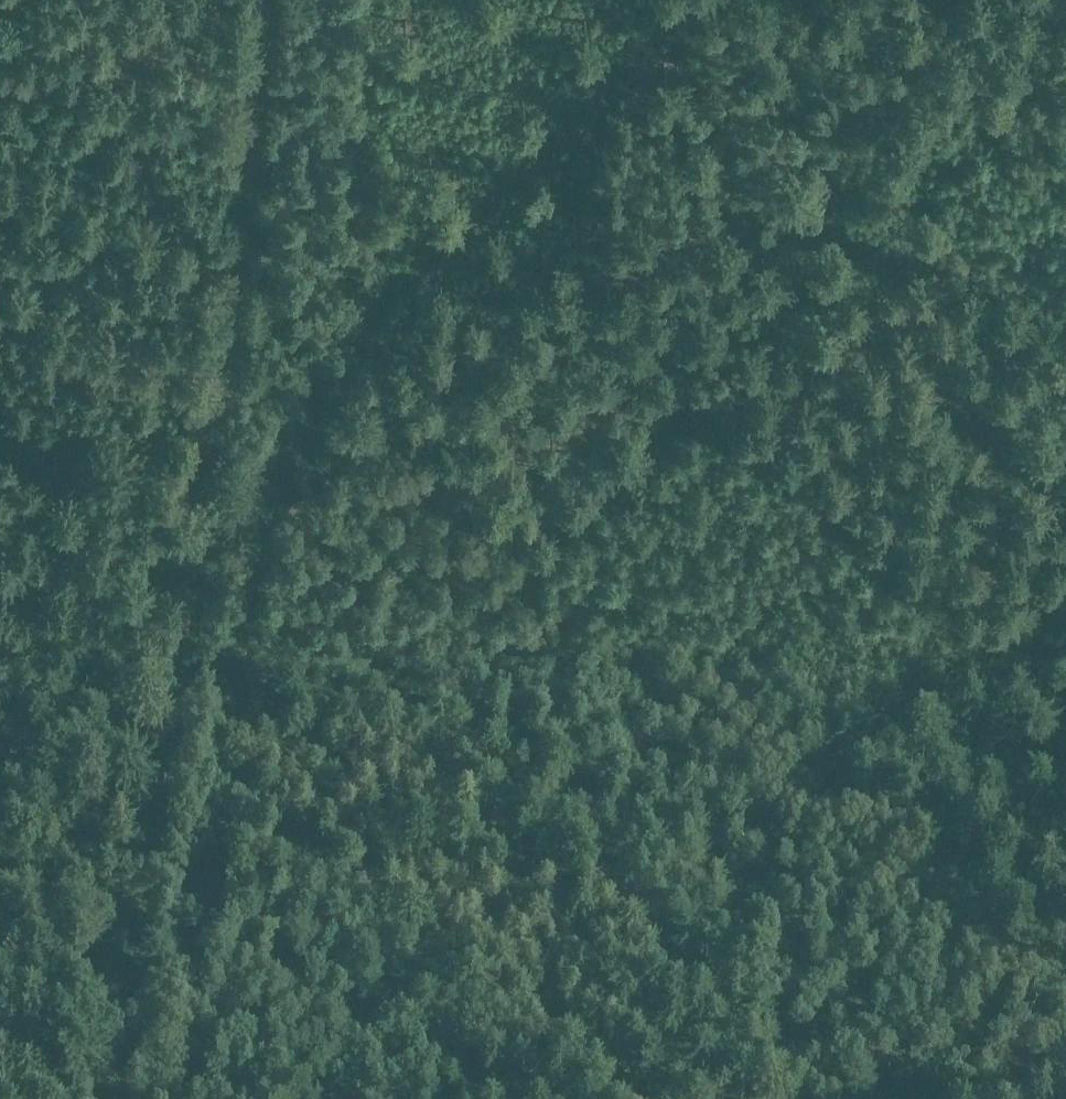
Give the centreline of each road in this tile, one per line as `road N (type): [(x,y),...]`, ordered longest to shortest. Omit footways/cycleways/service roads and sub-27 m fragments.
road 1 (track): [(113,1098),(263,0)]

